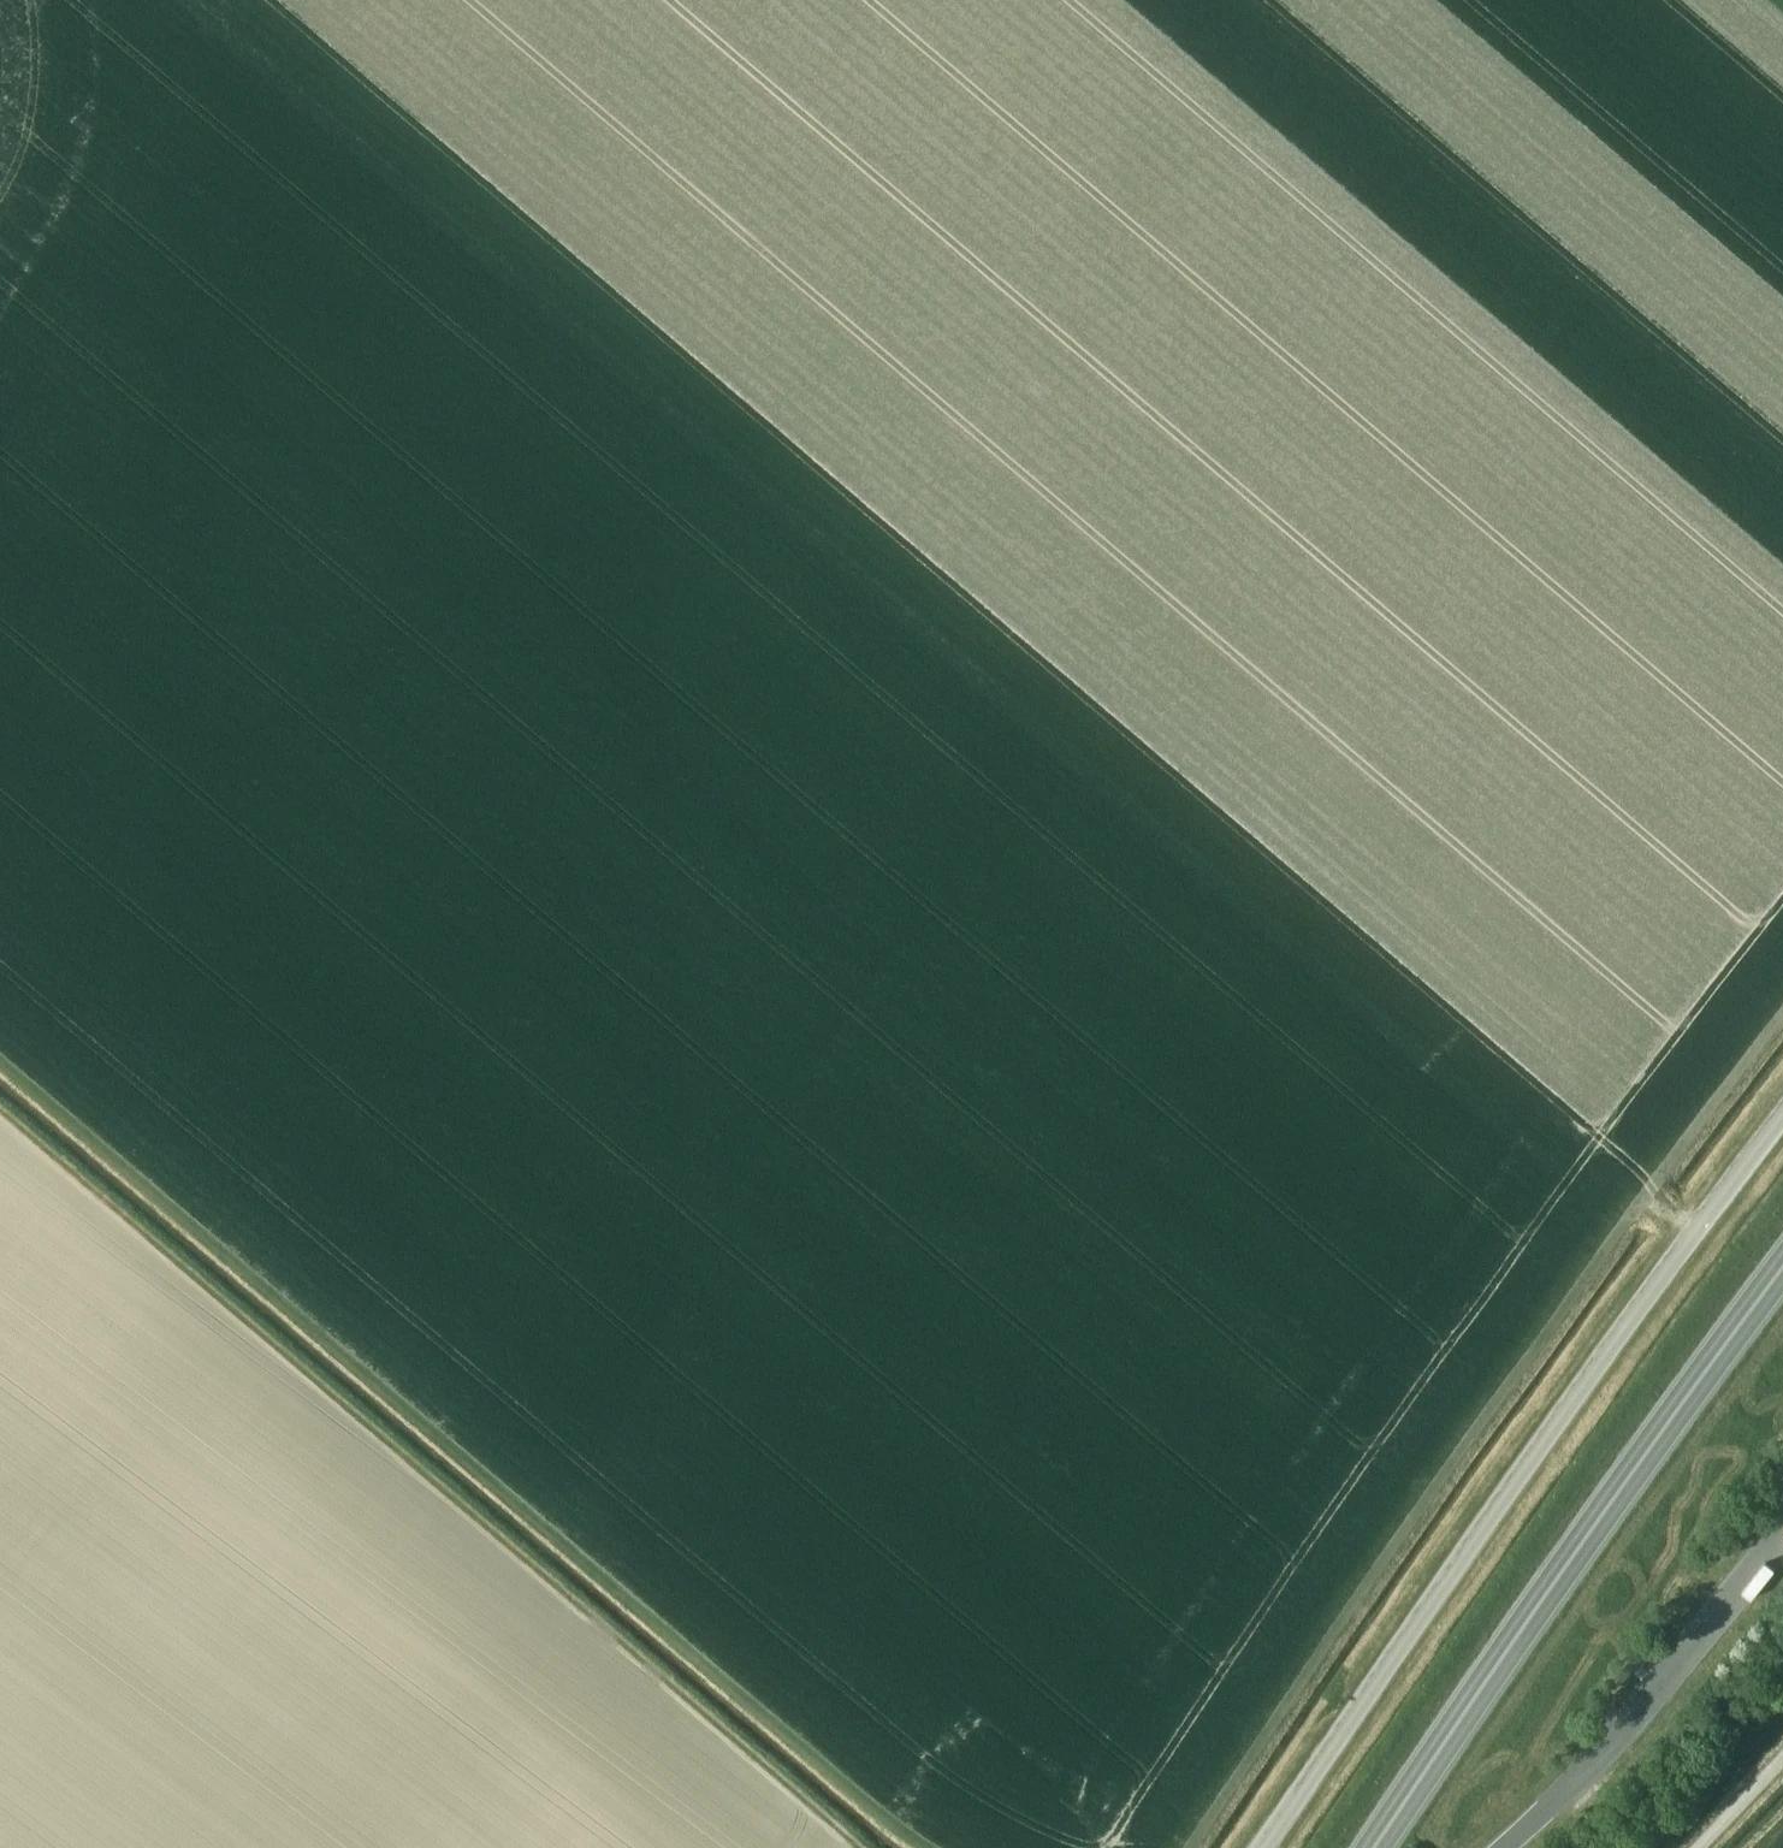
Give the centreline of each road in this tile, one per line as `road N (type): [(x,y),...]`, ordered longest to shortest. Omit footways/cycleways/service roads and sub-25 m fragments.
road 1 (unclassified): [(1260,1847),(1782,1110)]
road 2 (trunk): [(1377,1847),(1782,1273)]
road 3 (unclassified): [(1699,1847),(1782,1759)]

